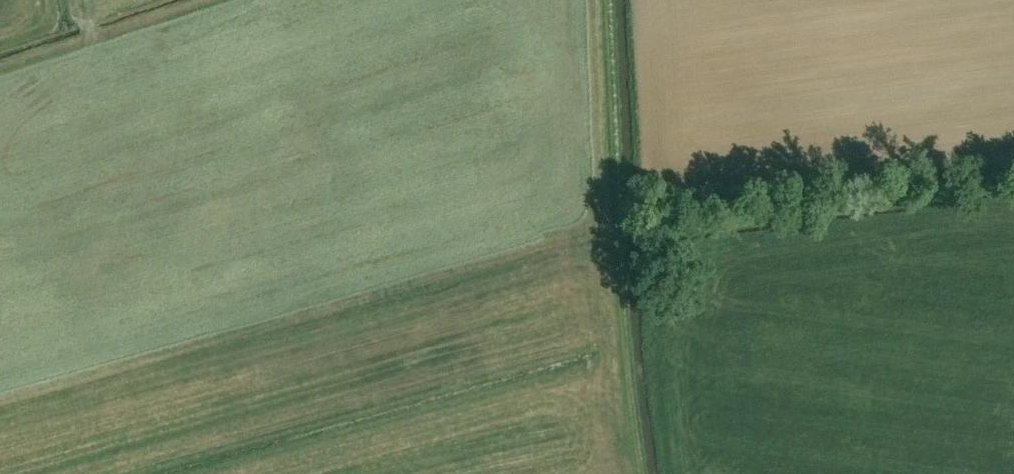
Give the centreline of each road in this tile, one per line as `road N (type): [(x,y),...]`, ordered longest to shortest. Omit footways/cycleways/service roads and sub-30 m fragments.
road 1 (track): [(606,0),(599,114),(632,473)]

